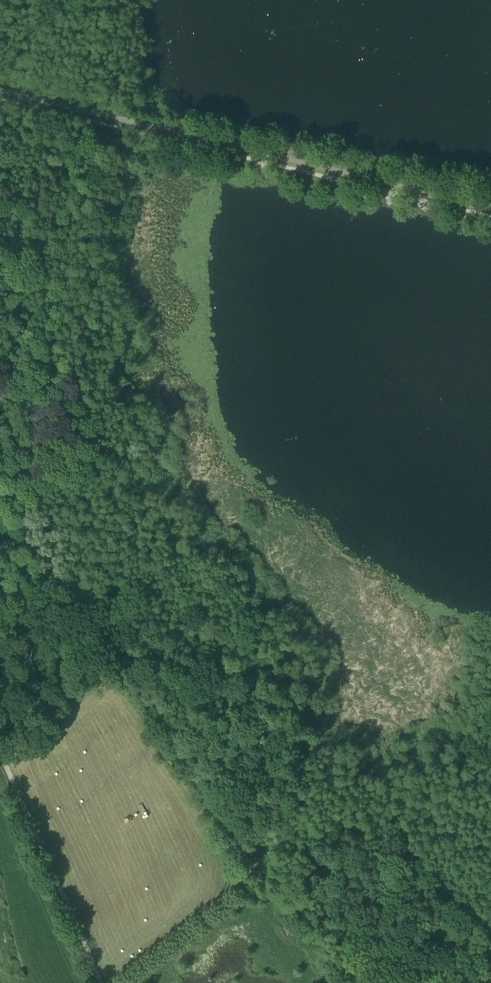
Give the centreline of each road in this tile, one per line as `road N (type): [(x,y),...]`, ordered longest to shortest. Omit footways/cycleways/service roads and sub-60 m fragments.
road 1 (track): [(0,755),(100,982)]

